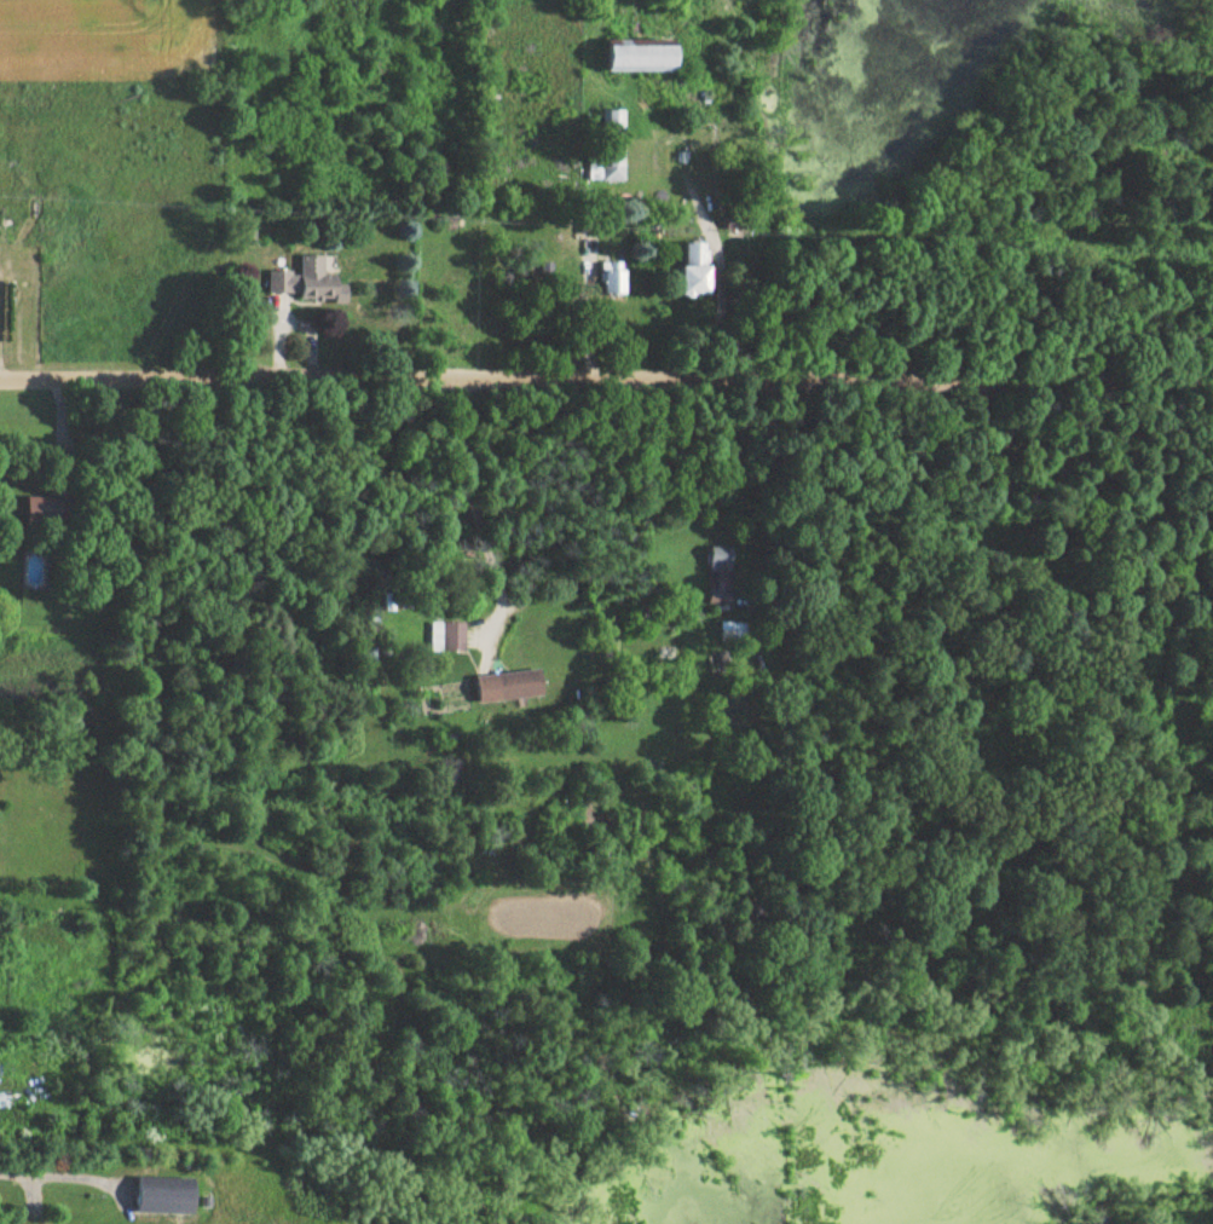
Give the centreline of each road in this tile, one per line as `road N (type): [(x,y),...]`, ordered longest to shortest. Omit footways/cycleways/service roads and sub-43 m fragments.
road 1 (residential): [(0,377),(1212,376)]

